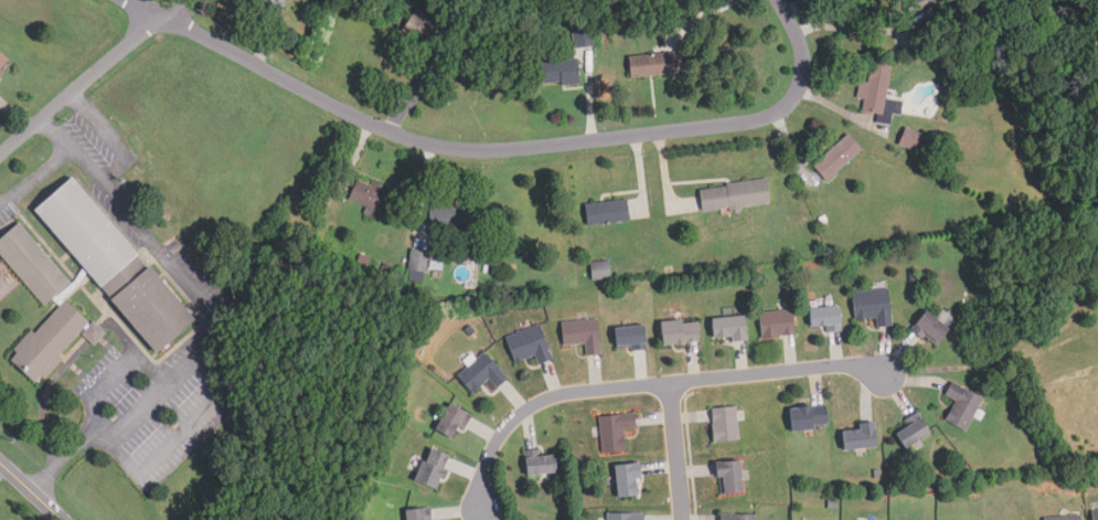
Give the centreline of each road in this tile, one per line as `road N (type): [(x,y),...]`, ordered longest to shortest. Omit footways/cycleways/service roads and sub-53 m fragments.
road 1 (residential): [(133,0),(385,128),(493,149),(772,116),(798,93),(804,65),(778,0)]
road 2 (residential): [(889,376),(830,369),(547,401),(520,417),(495,450),(483,509)]
road 3 (tertiary): [(0,153),(182,0)]
road 4 (residential): [(683,519),(670,384)]

